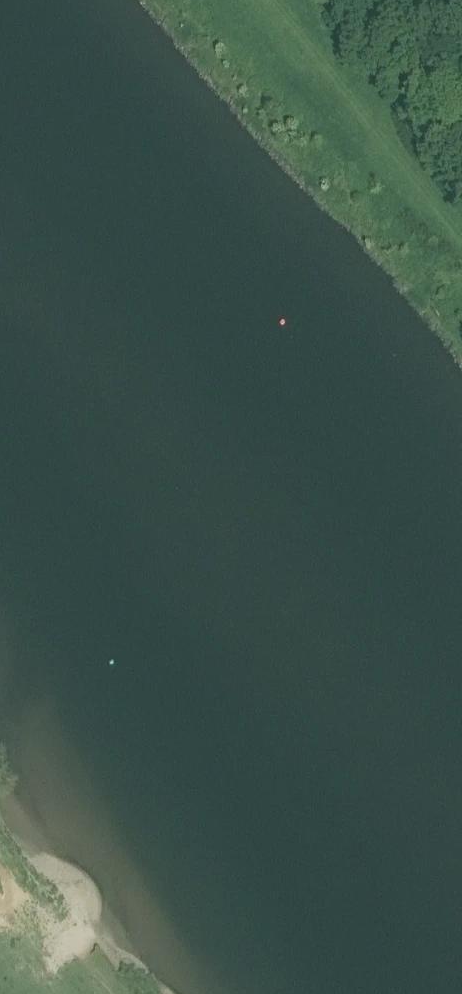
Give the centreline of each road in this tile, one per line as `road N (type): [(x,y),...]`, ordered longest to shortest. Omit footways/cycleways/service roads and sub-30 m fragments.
road 1 (track): [(247,0),(461,267)]

